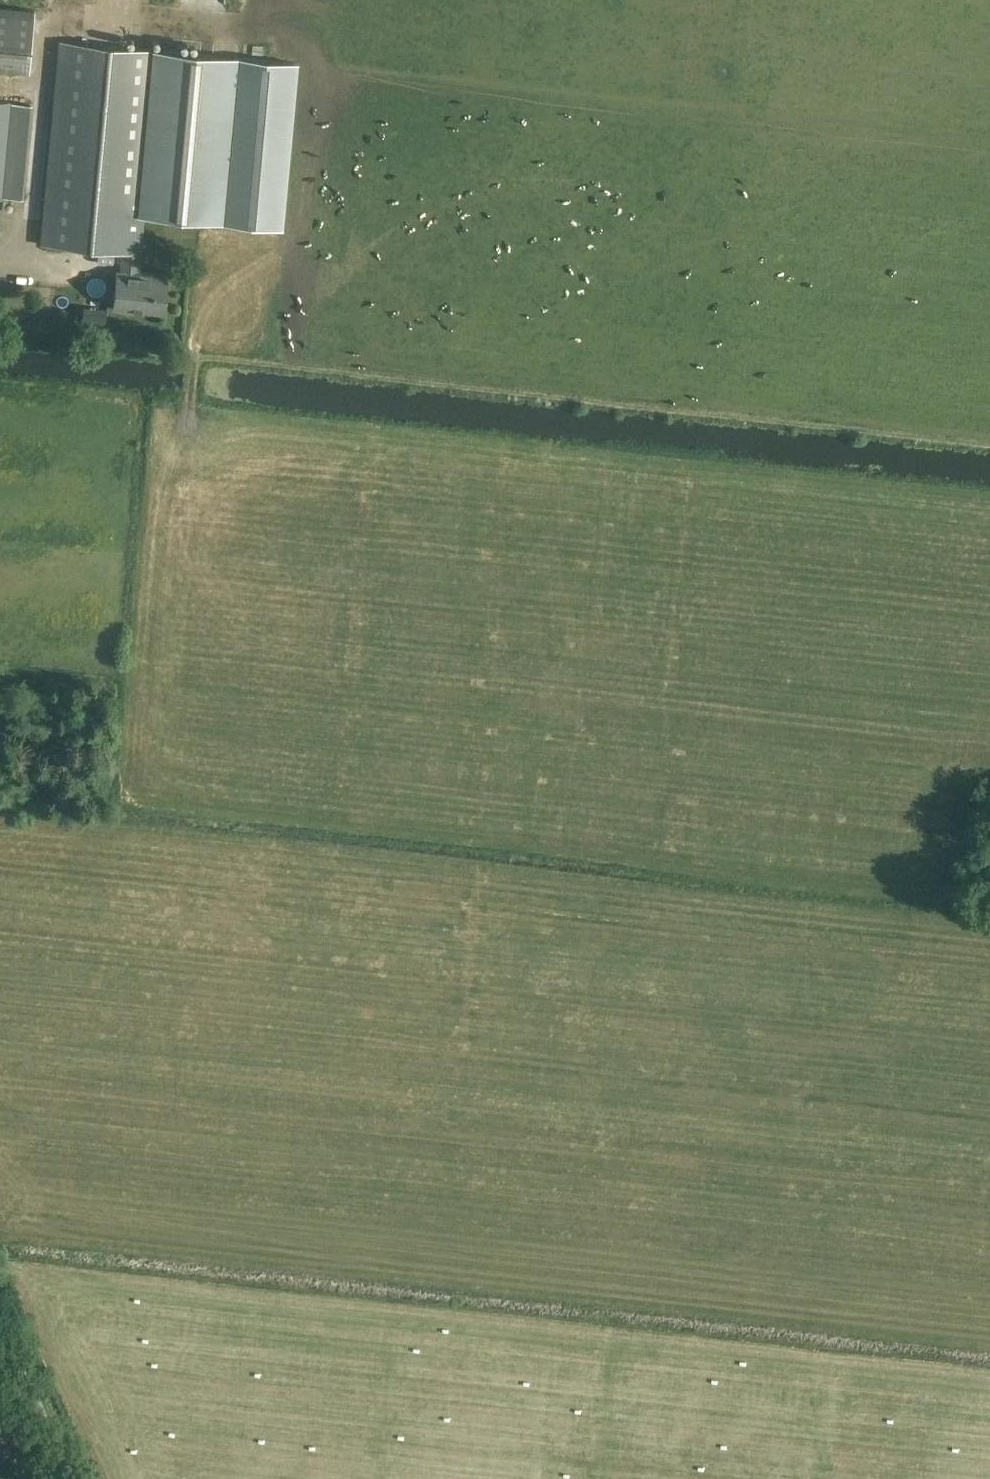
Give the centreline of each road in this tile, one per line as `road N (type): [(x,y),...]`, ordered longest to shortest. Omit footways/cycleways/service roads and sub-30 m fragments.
road 1 (unclassified): [(69,1478),(0,1333)]

